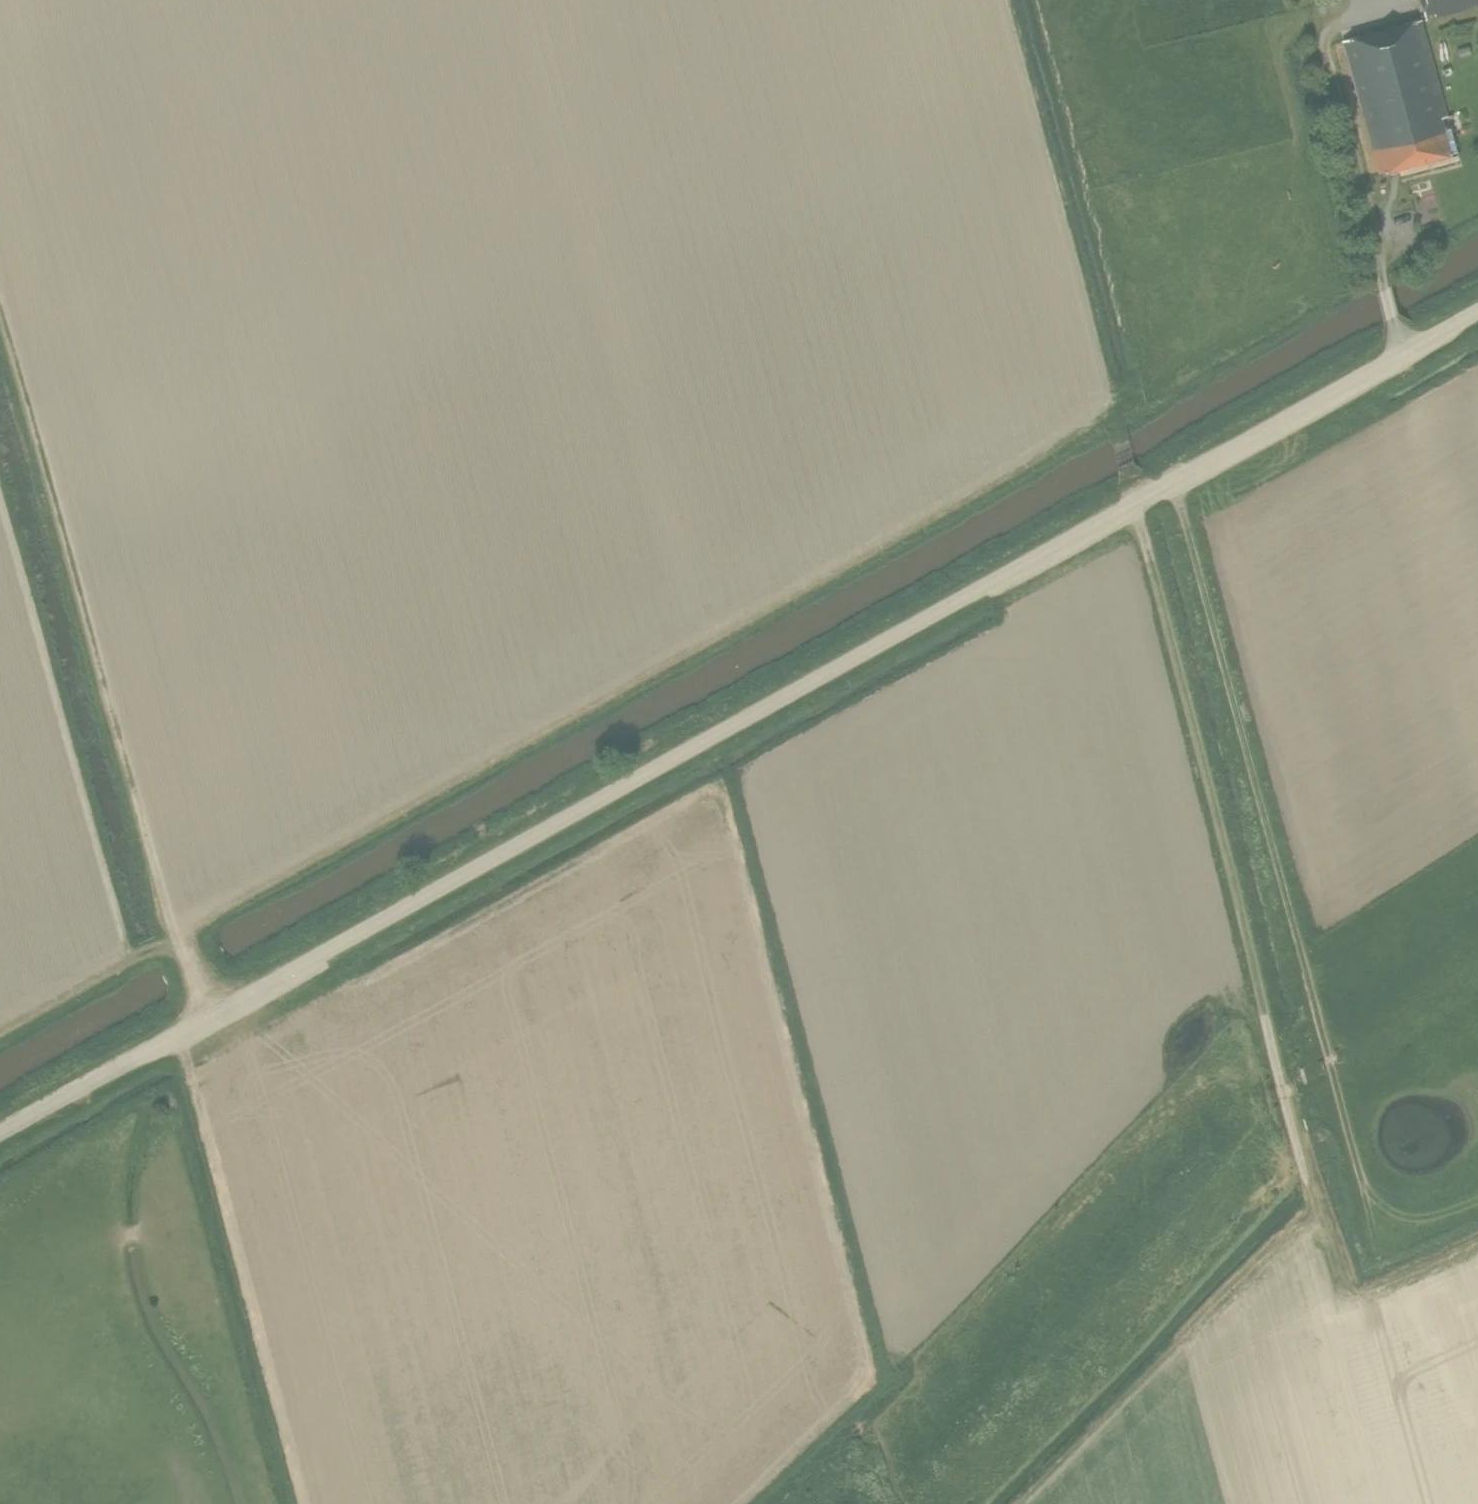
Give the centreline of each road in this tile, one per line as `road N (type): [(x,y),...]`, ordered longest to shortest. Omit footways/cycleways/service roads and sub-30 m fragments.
road 1 (unclassified): [(0,1134),(1477,310)]

